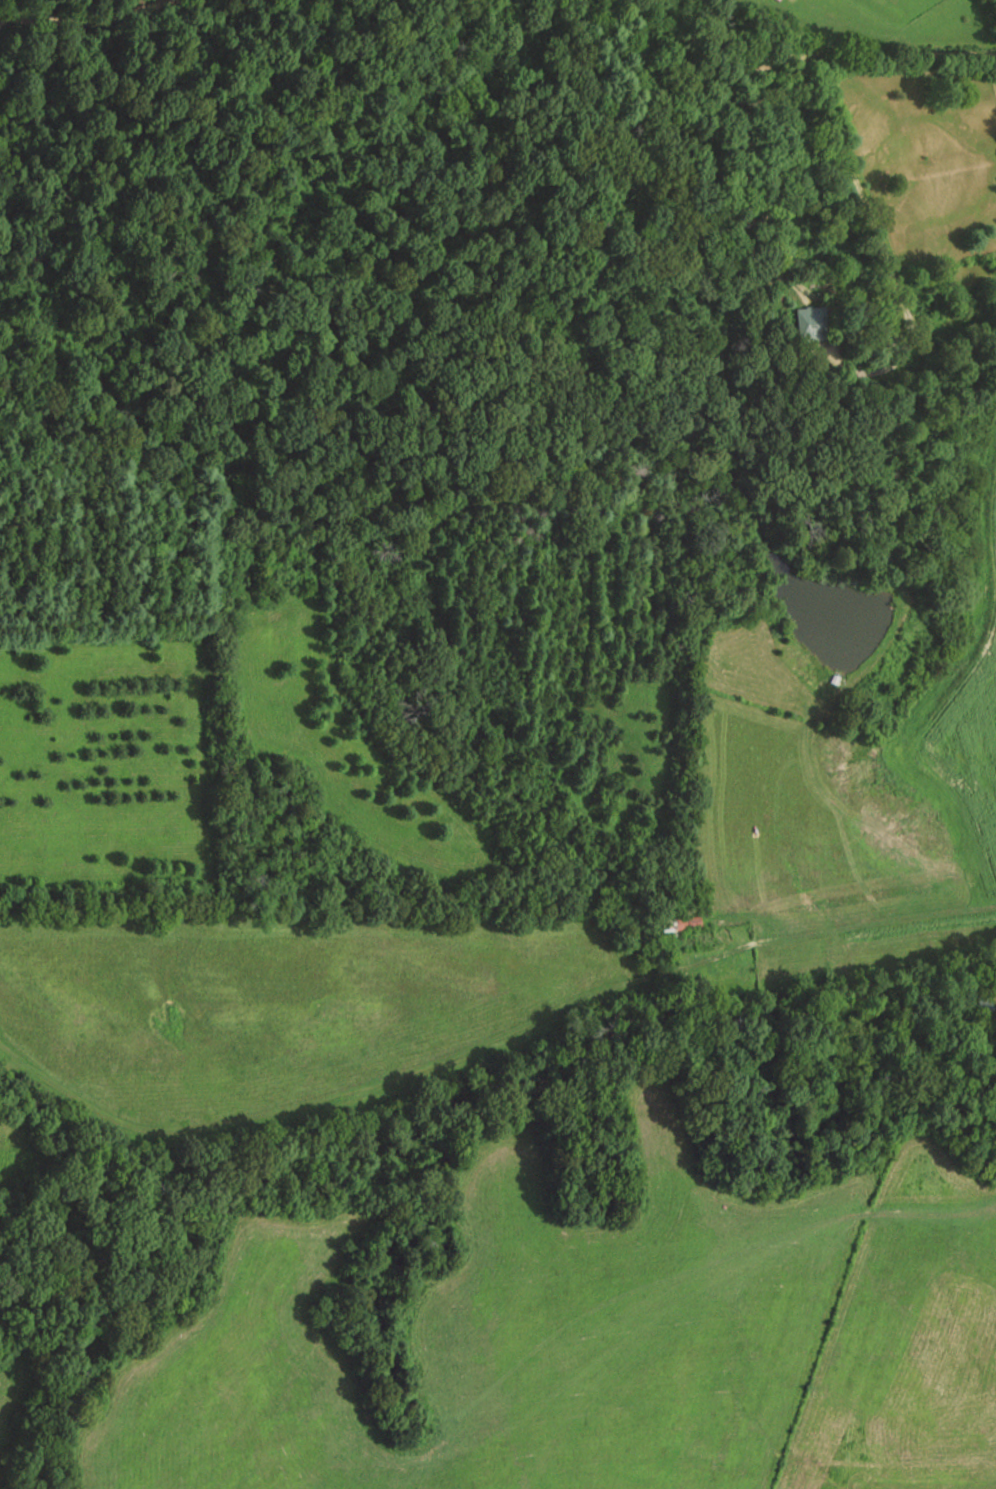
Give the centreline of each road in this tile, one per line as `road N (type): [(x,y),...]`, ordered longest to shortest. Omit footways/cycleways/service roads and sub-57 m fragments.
road 1 (residential): [(0,8),(77,19),(142,0)]

